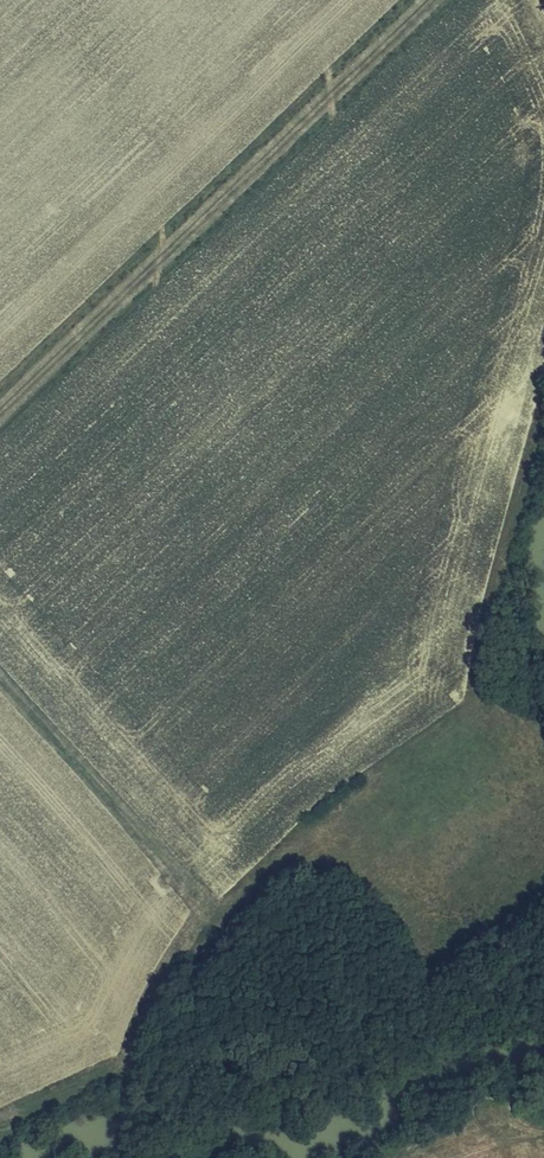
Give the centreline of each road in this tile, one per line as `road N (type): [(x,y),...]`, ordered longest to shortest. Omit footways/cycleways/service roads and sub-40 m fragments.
road 1 (track): [(436,0),(0,414)]
road 2 (track): [(224,915),(0,677)]

